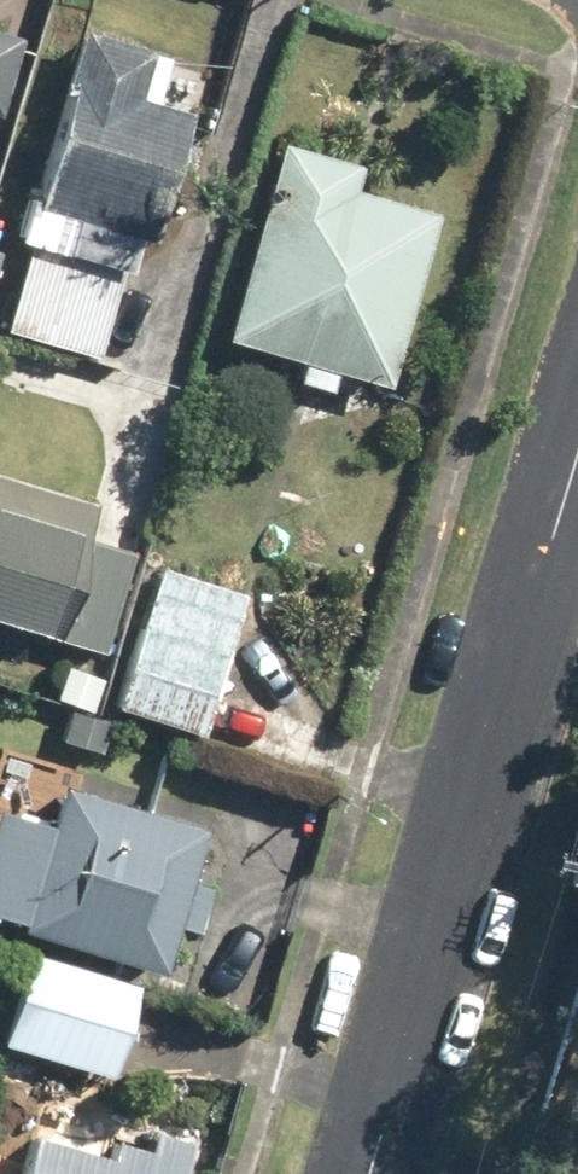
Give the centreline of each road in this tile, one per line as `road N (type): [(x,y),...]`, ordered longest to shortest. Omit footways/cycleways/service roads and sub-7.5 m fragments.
road 1 (residential): [(577,461),(371,1173)]

